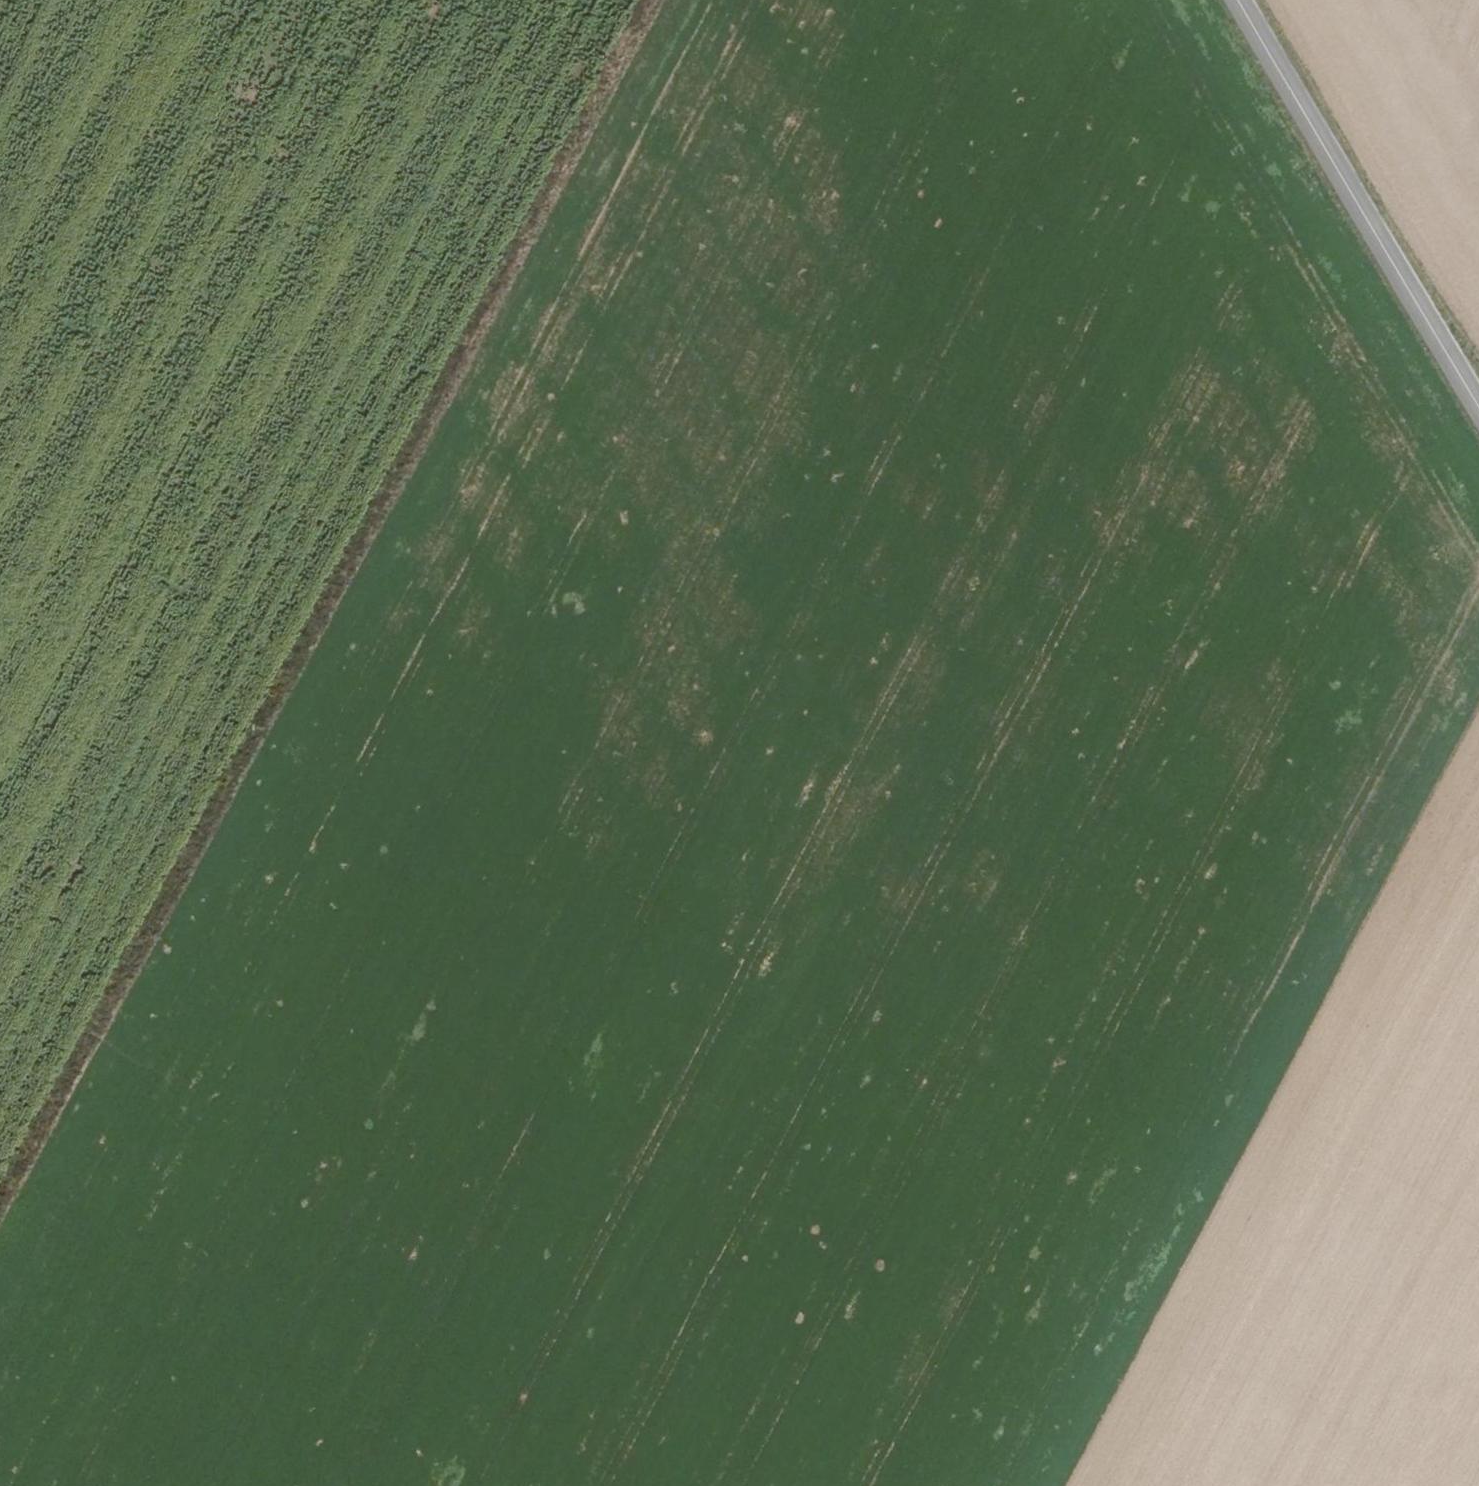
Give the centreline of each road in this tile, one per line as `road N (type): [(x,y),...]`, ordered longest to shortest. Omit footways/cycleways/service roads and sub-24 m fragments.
road 1 (tertiary): [(1478,417),(1229,0)]

